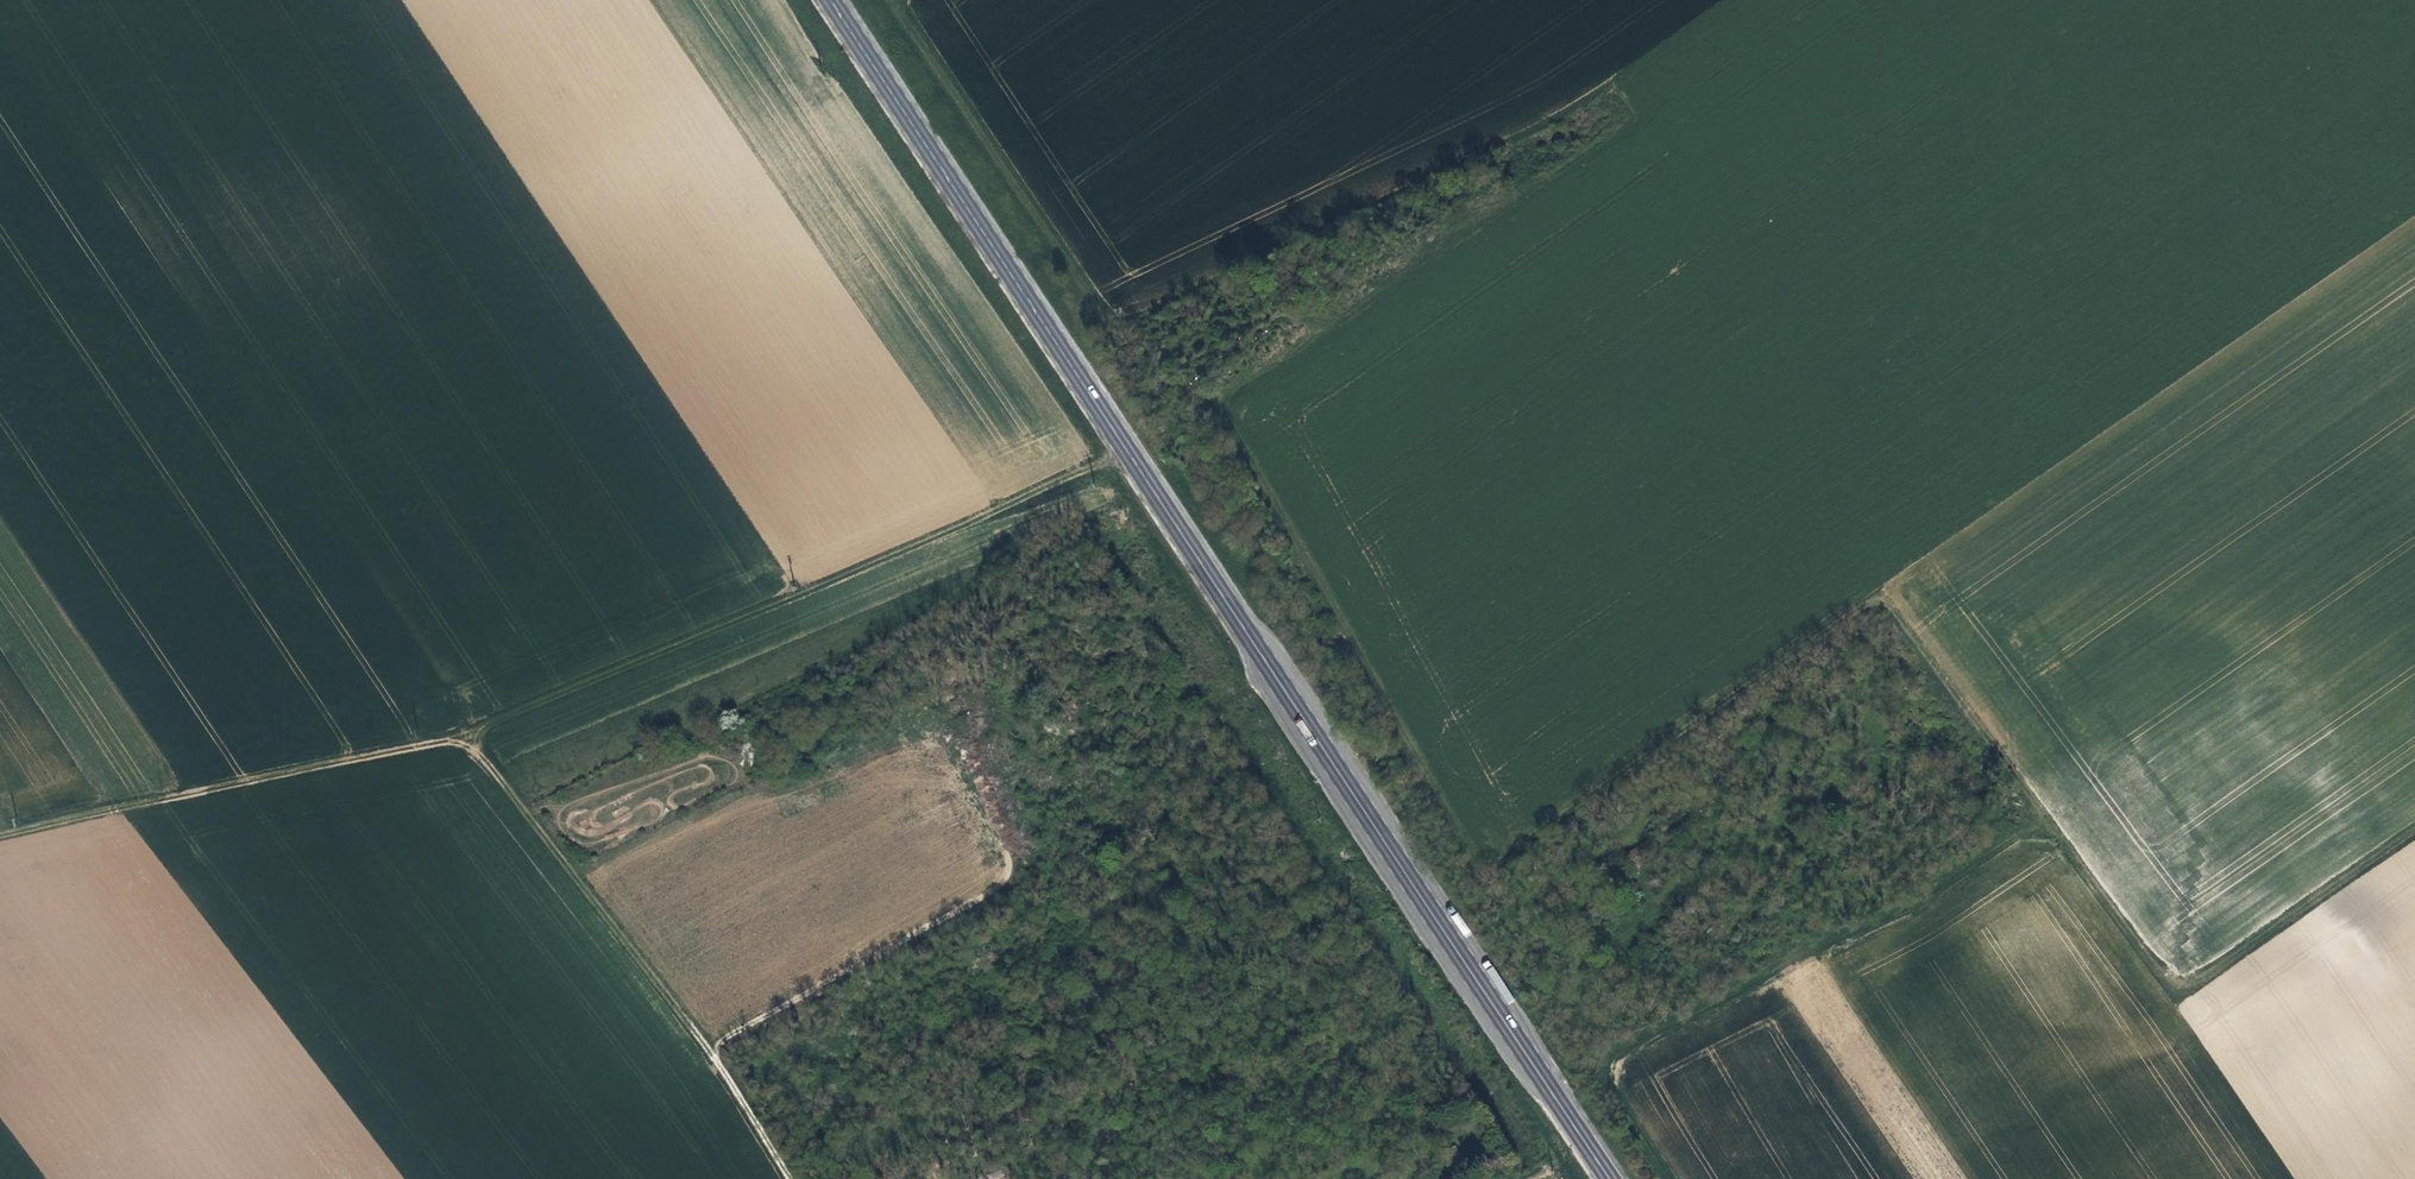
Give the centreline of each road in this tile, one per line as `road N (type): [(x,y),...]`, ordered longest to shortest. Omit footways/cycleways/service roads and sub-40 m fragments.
road 1 (primary): [(1610,1178),(831,0)]
road 2 (track): [(0,833),(467,734),(710,1042),(791,1178)]
road 3 (track): [(1892,582),(2181,991),(2414,830)]

